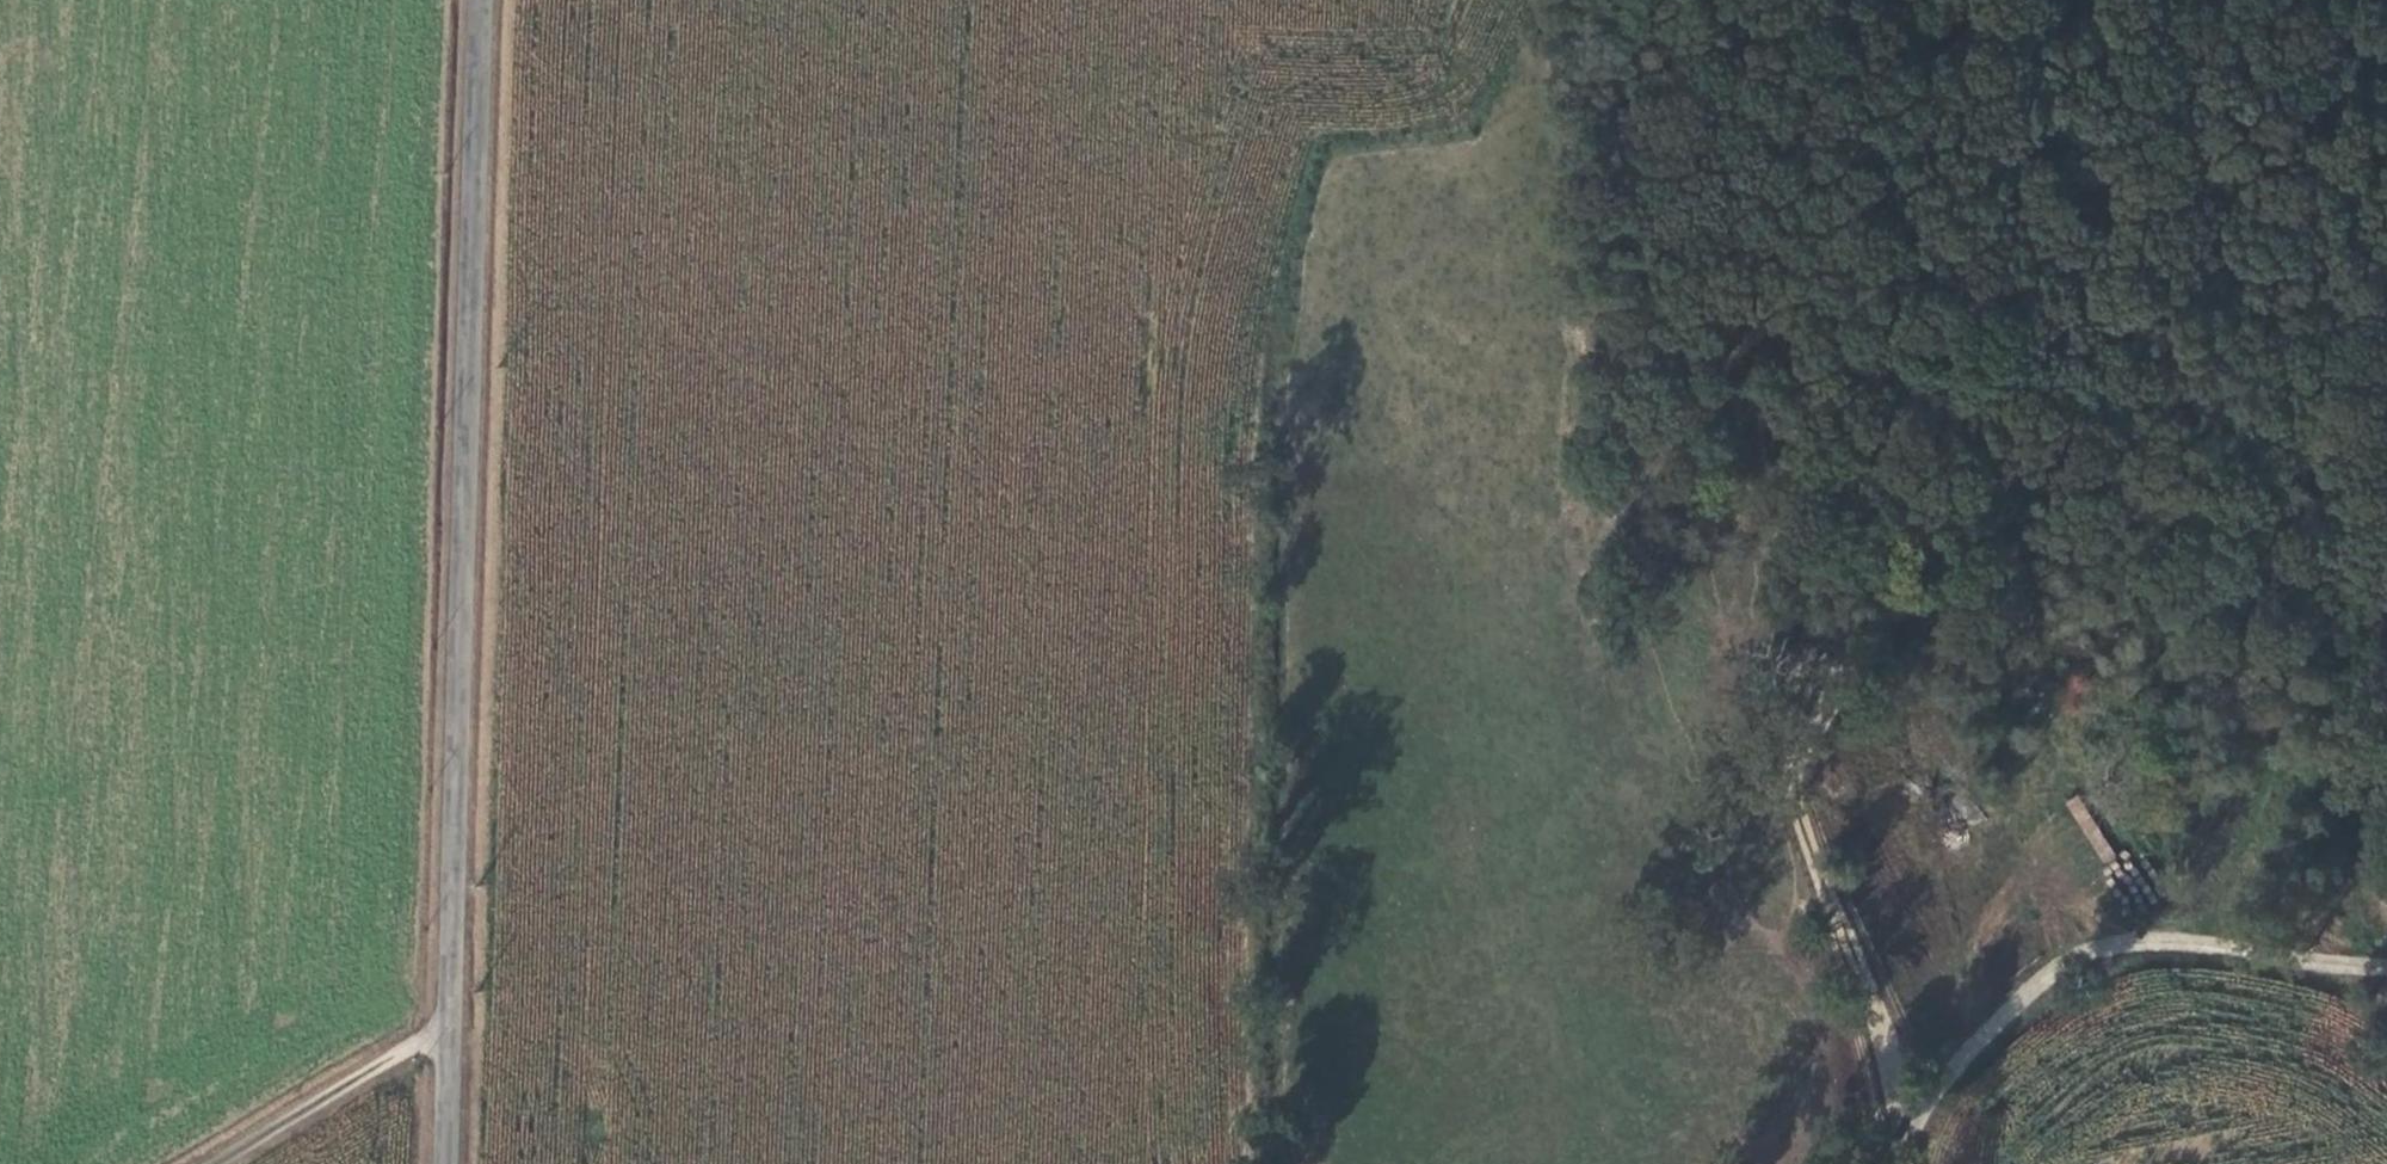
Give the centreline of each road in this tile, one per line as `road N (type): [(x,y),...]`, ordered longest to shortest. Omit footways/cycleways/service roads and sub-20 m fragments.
road 1 (tertiary): [(446,1163),(484,0)]
road 2 (track): [(2386,968),(2299,965),(2162,944),(2099,952),(2044,984),(1988,1033),(1894,1141),(1897,1163)]

